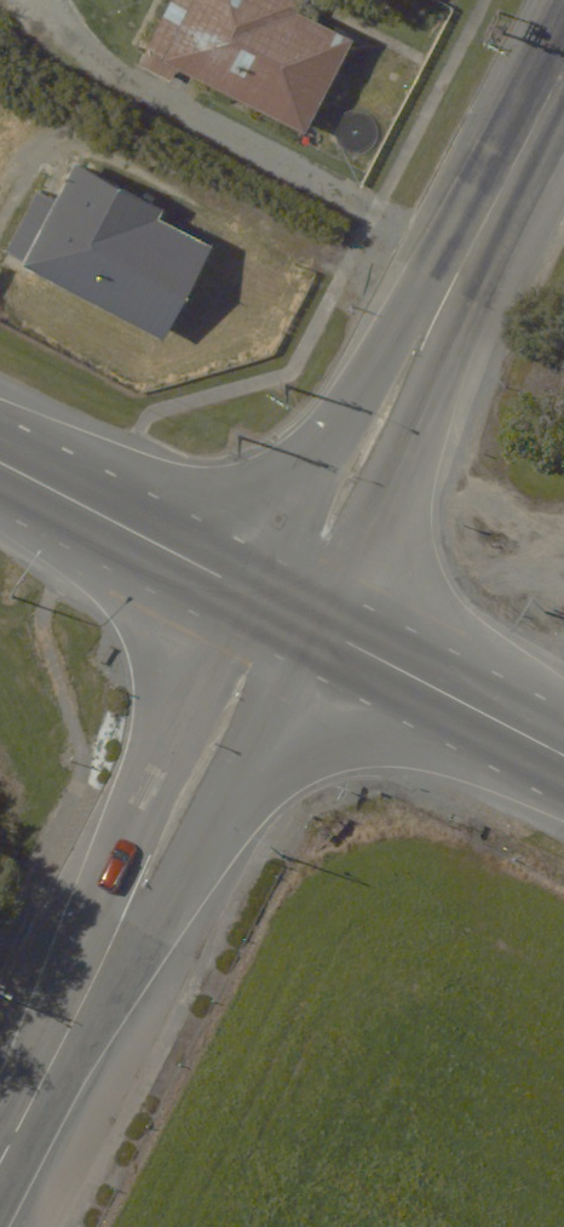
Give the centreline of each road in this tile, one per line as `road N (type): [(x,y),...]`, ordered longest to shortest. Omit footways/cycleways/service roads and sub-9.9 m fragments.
road 1 (tertiary): [(283,608),(0,1160)]
road 2 (tertiary): [(563,98),(283,608)]
road 3 (primary): [(283,608),(0,462)]
road 4 (primary): [(563,754),(283,608)]

